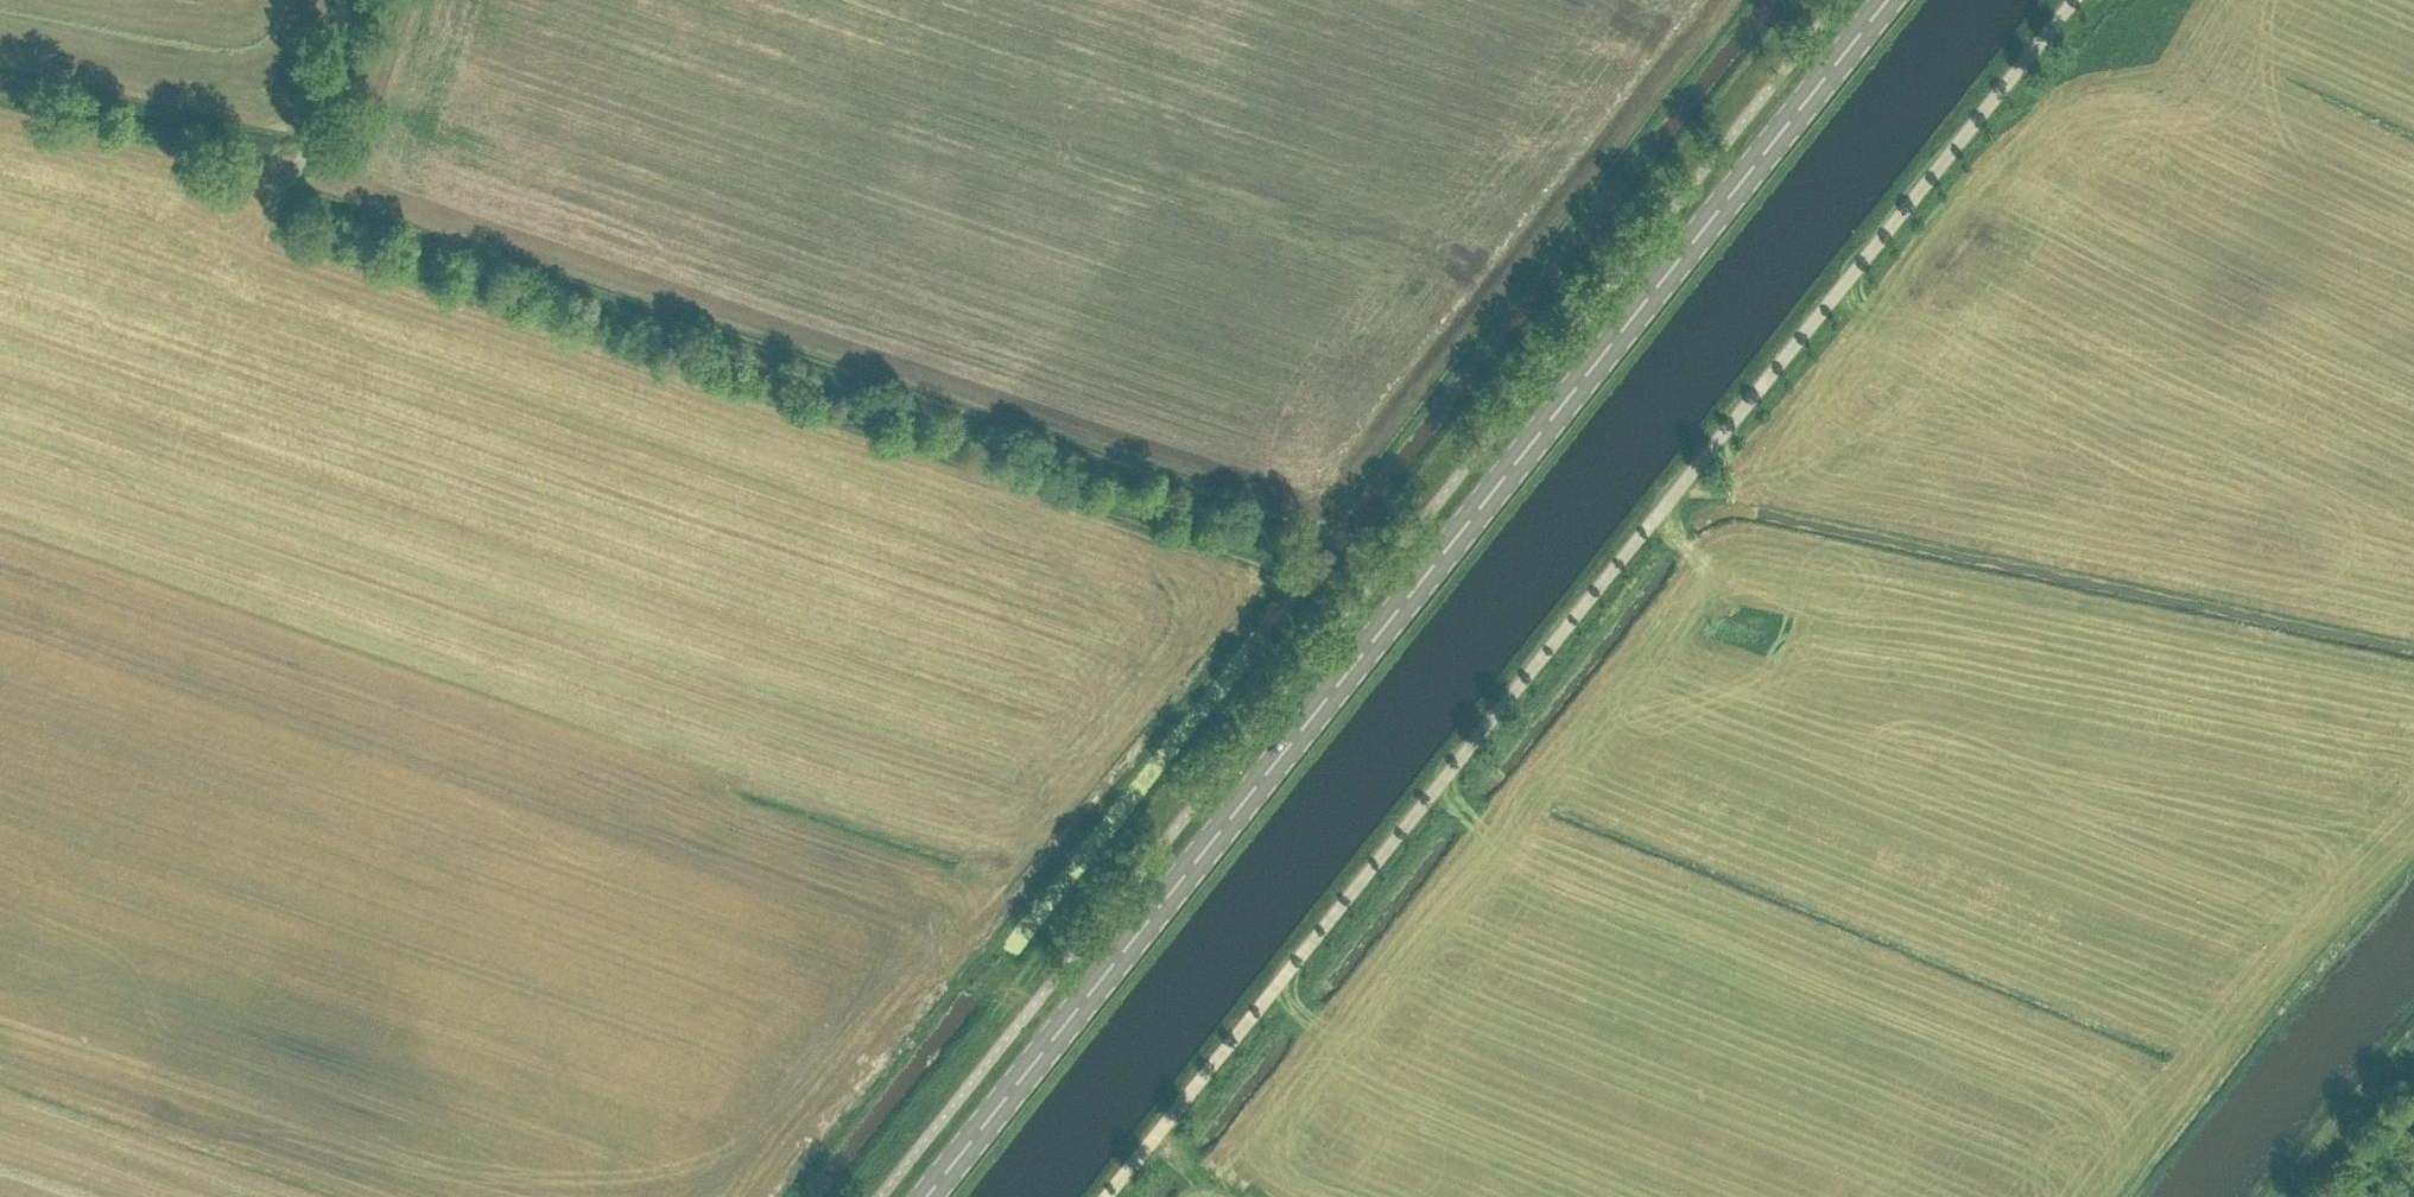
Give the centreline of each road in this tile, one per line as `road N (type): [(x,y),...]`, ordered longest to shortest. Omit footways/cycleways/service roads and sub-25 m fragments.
road 1 (unclassified): [(1103,1196),(2071,0)]
road 2 (primary): [(925,1196),(1889,0)]
road 3 (track): [(307,156),(365,0)]

